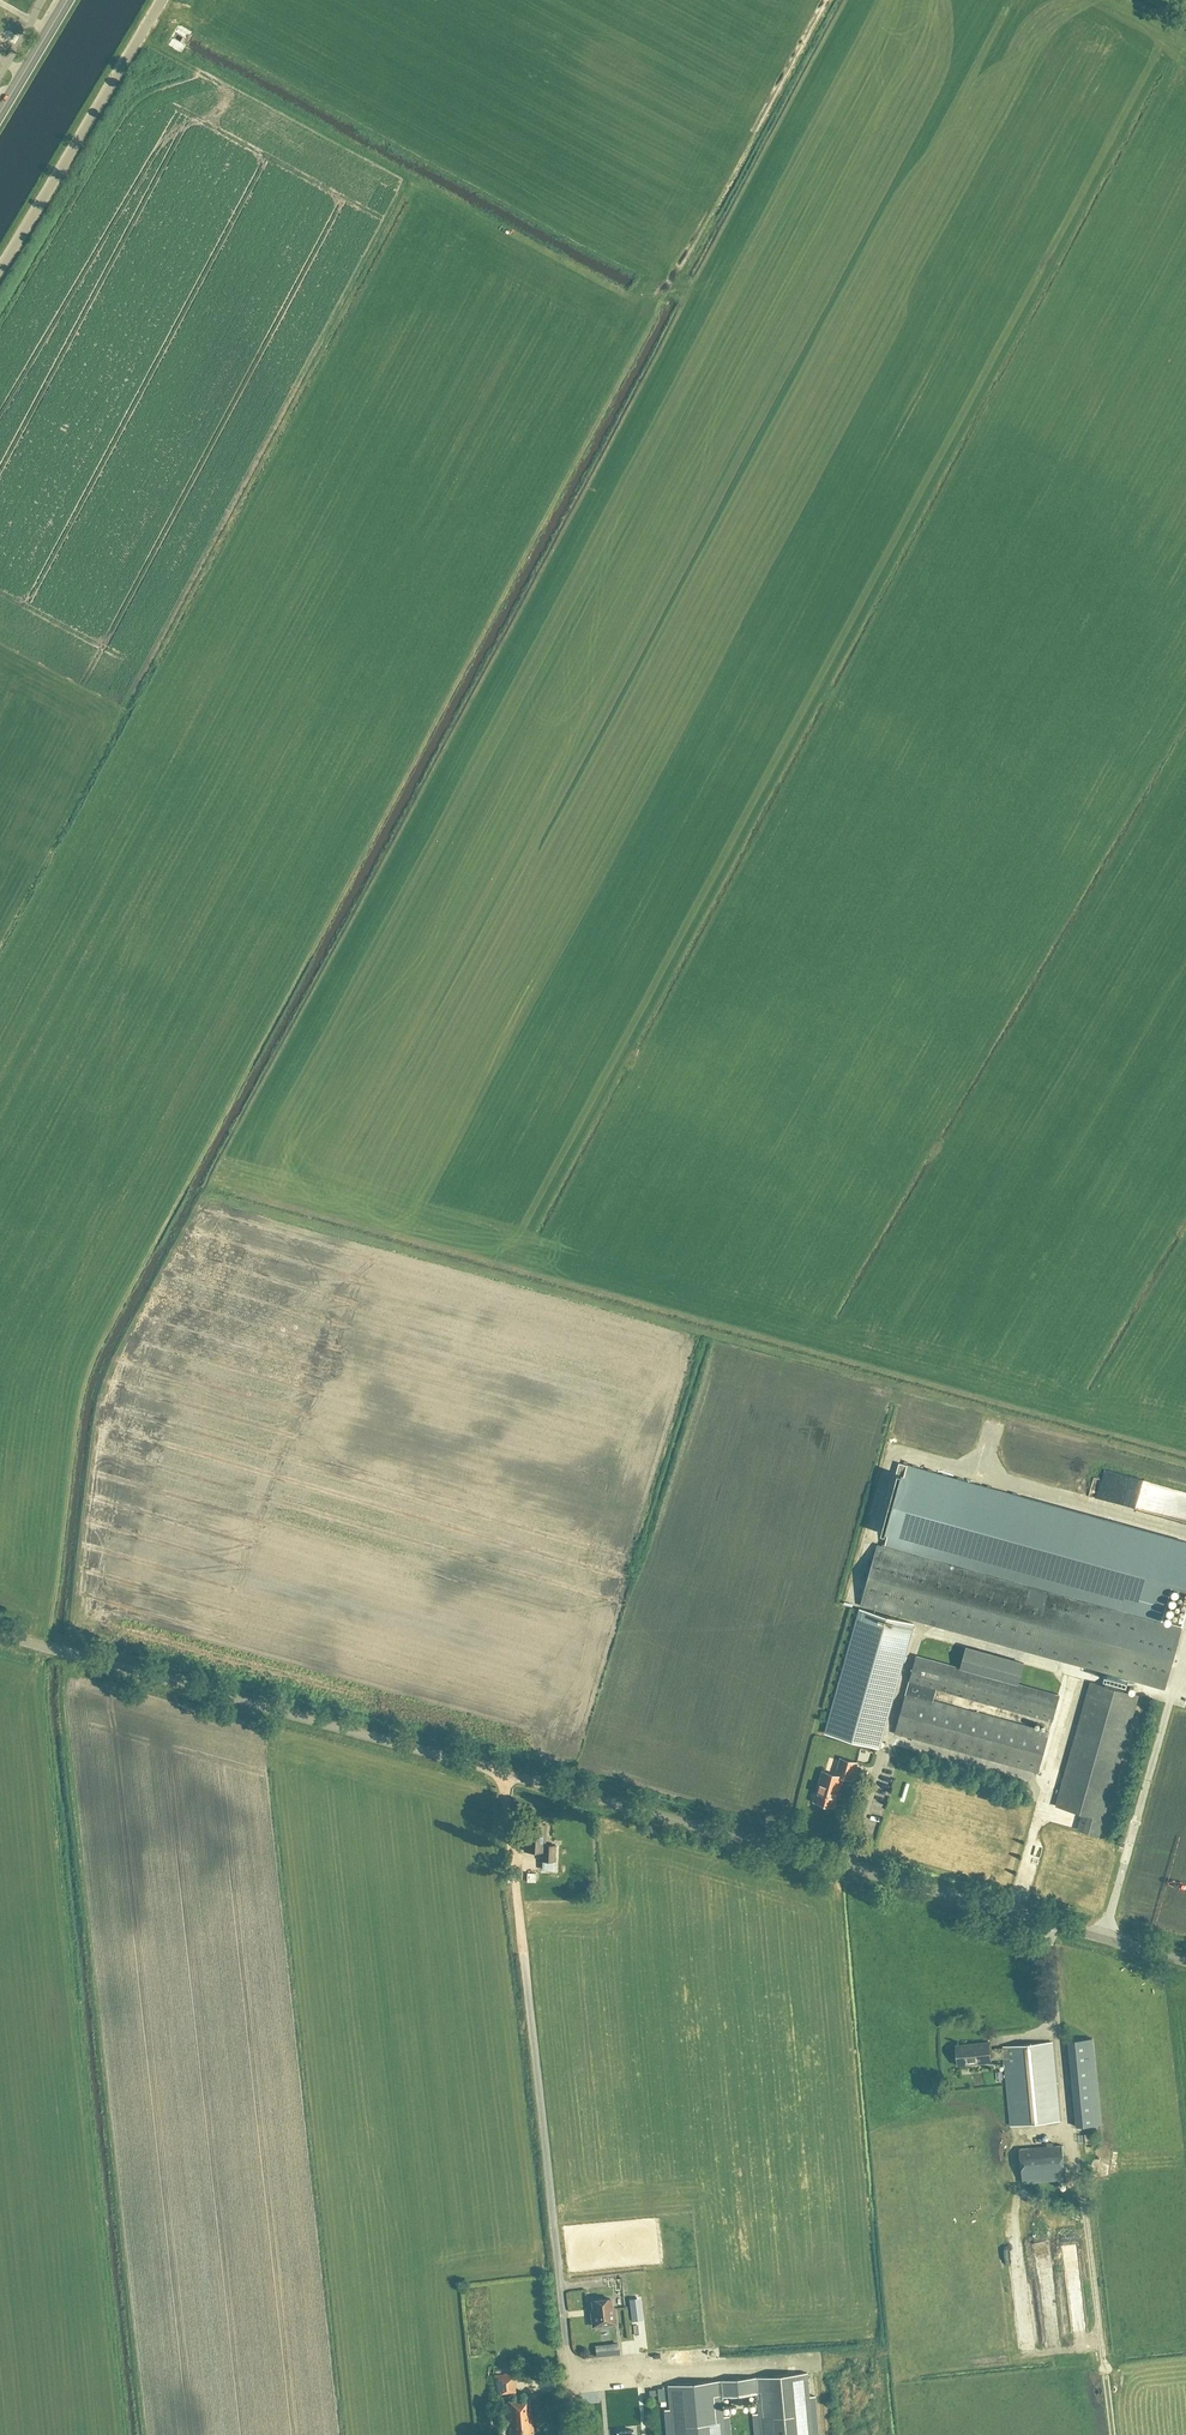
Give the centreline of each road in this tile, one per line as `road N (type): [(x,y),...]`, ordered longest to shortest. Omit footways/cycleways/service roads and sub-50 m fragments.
road 1 (unclassified): [(1185,1962),(0,1636)]
road 2 (unclassified): [(0,272),(163,0)]
road 3 (tertiary): [(0,113),(67,0)]

